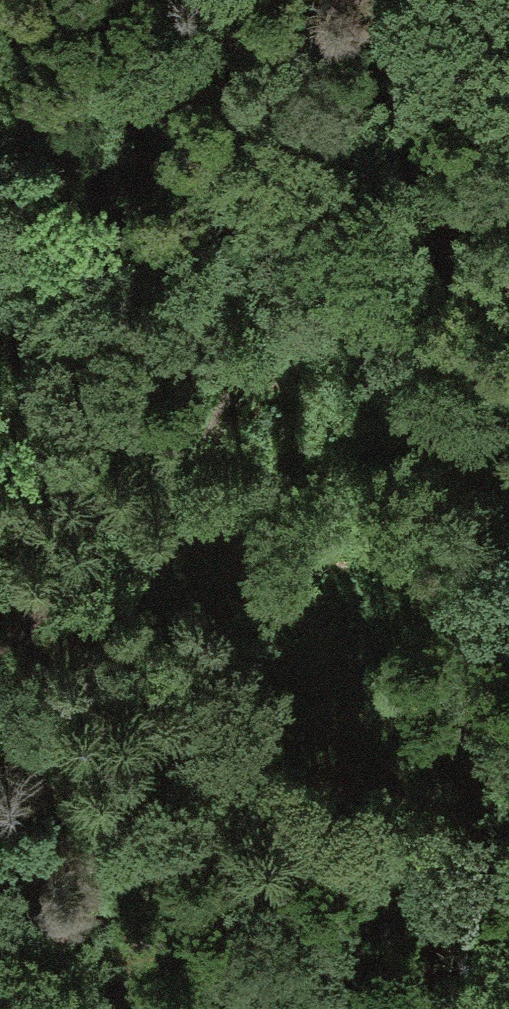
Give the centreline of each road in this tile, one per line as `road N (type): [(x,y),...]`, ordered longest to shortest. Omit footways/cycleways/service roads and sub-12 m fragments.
road 1 (track): [(0,645),(134,545),(228,424),(365,154),(417,0)]
road 2 (track): [(0,893),(180,912),(382,969),(508,991)]
road 3 (track): [(294,297),(0,141)]

